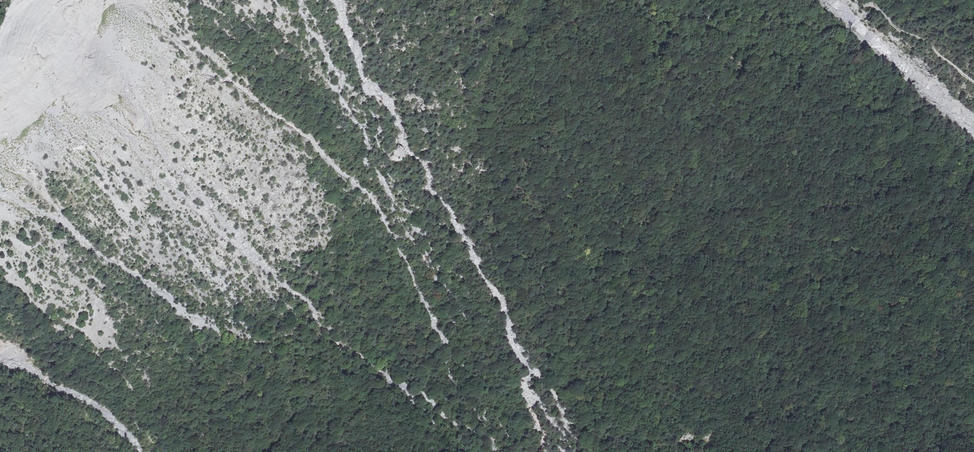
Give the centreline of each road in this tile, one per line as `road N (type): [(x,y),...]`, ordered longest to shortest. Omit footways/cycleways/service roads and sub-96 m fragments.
road 1 (track): [(973,82),(873,4)]

